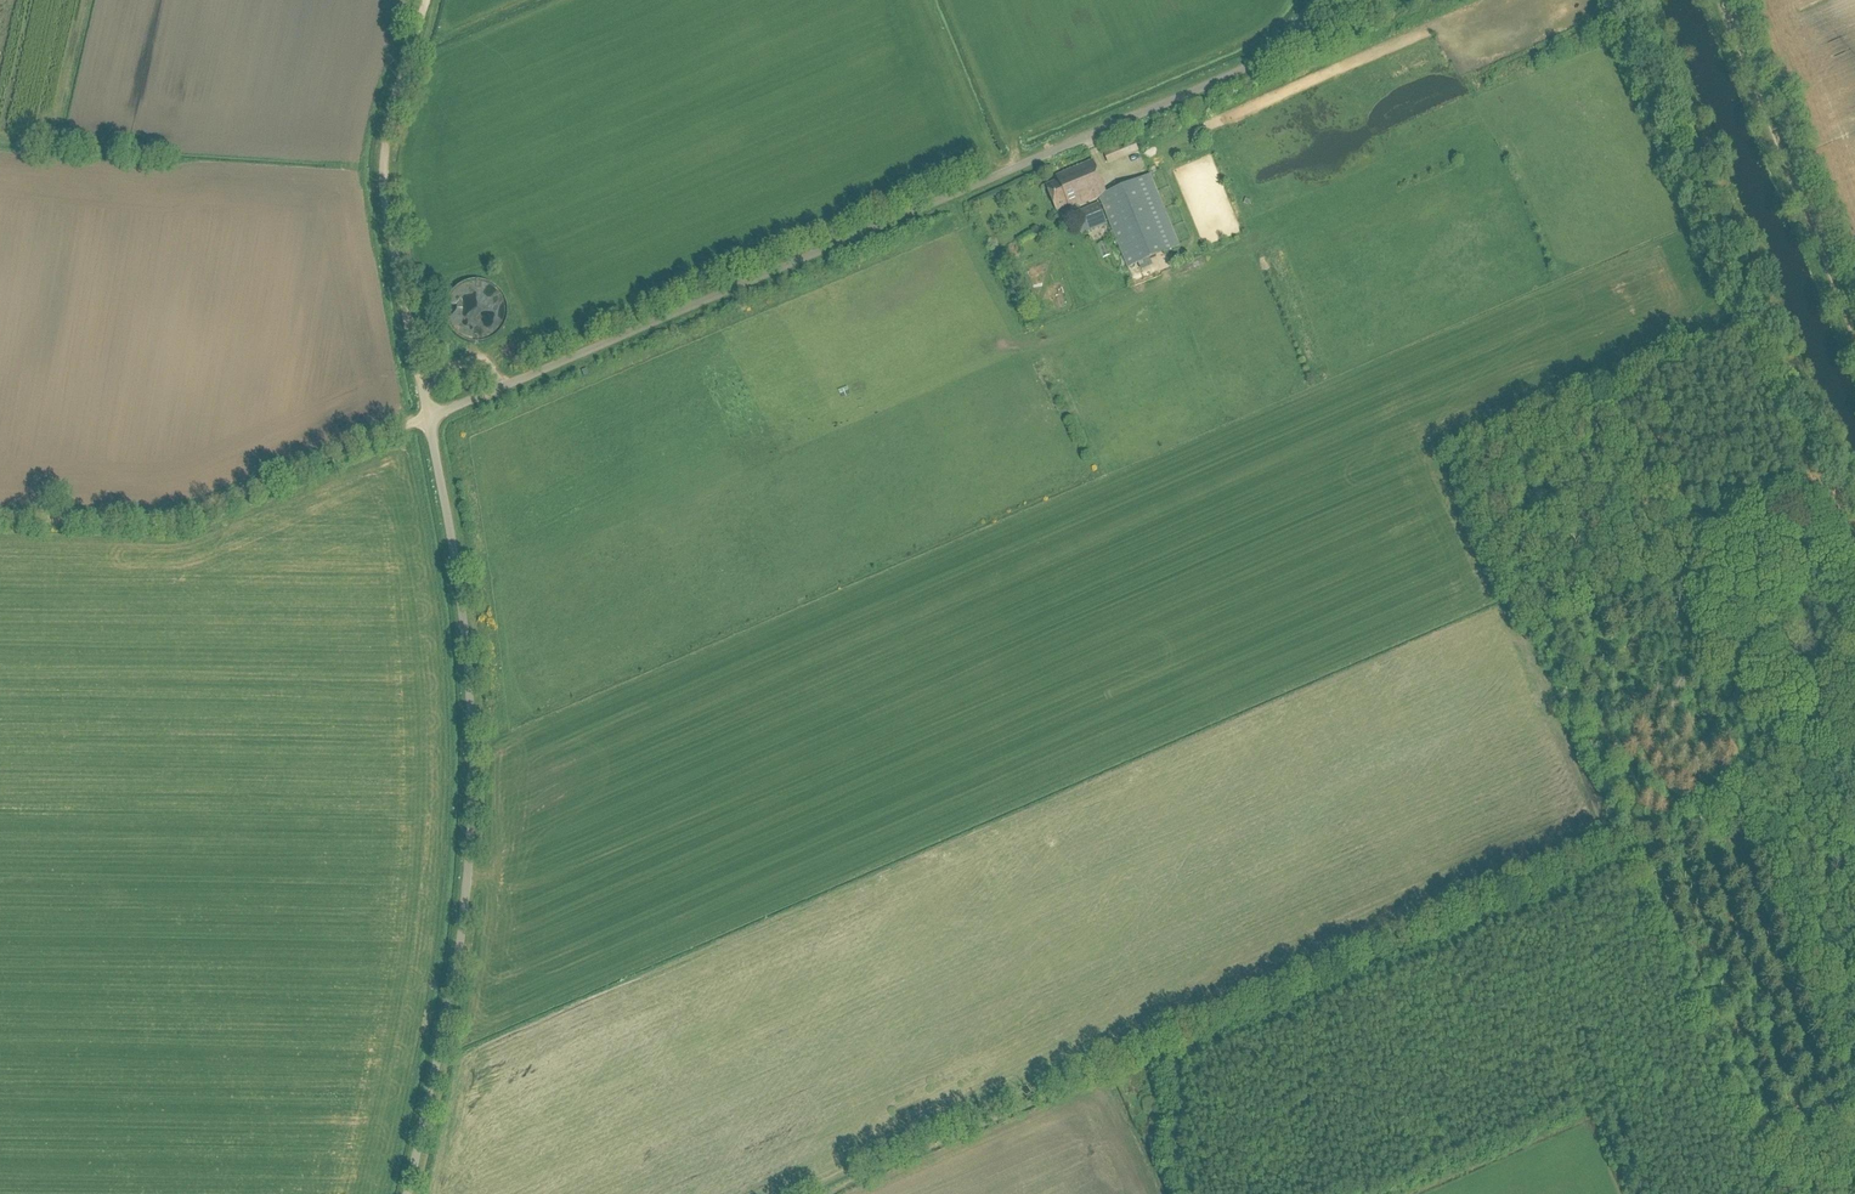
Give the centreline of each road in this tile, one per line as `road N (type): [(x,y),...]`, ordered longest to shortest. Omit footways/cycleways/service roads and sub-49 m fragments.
road 1 (unclassified): [(407,1193),(465,919),(471,813),(469,660),(428,419),(1260,61),(1317,0)]
road 2 (track): [(0,517),(156,521),(194,514),(428,419),(382,168),(425,0)]
road 3 (track): [(1854,328),(1723,0)]

